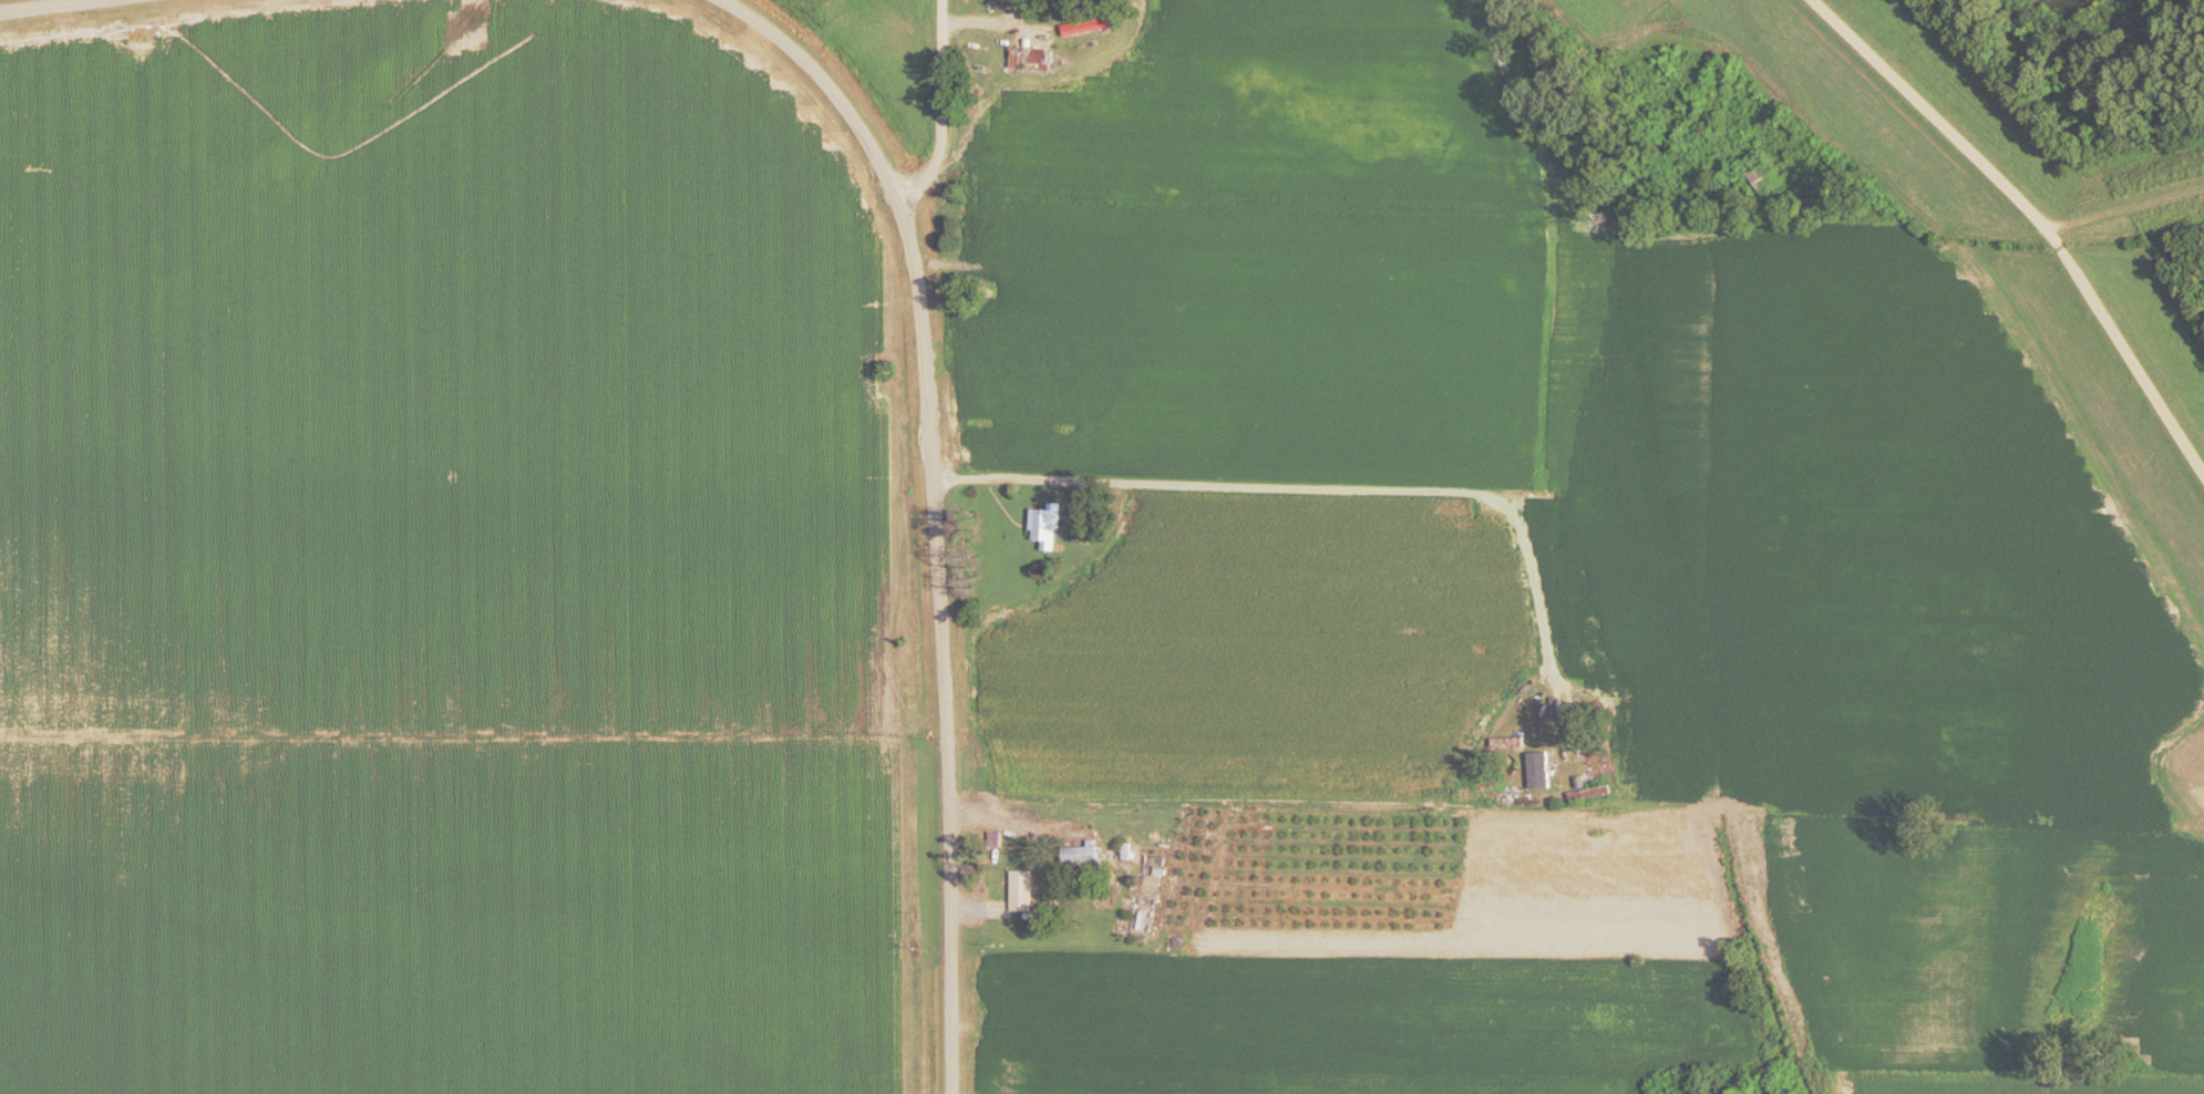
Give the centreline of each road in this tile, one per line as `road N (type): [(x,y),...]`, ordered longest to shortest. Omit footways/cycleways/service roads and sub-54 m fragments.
road 1 (tertiary): [(948,1093),(937,553),(920,323),(905,233),(893,189),(844,111),(806,66),(722,0)]
road 2 (residential): [(930,479),(1489,499),(1513,515),(1521,536),(1558,743)]
road 3 (residential): [(2203,480),(2046,238),(1971,153),(1814,0)]
road 4 (residential): [(920,323),(1161,343)]
road 5 (residential): [(893,189),(921,182),(935,166),(944,0)]
road 6 (tertiary): [(164,0),(0,22)]

